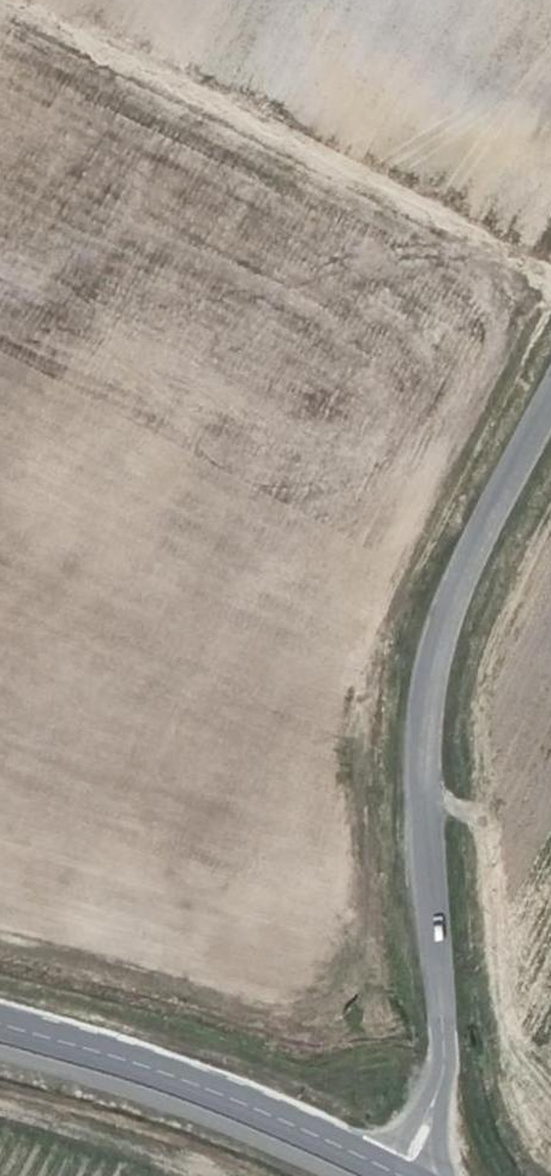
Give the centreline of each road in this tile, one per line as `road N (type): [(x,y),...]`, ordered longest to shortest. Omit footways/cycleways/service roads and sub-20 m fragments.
road 1 (unclassified): [(443,1055),(447,993),(422,794),(429,679),(456,581),(550,392)]
road 2 (track): [(7,0),(550,284)]
road 3 (tertiary): [(378,1172),(203,1093),(0,1029)]
road 4 (unclassified): [(443,1055),(378,1172)]
road 5 (unclassified): [(439,1175),(443,1055)]

